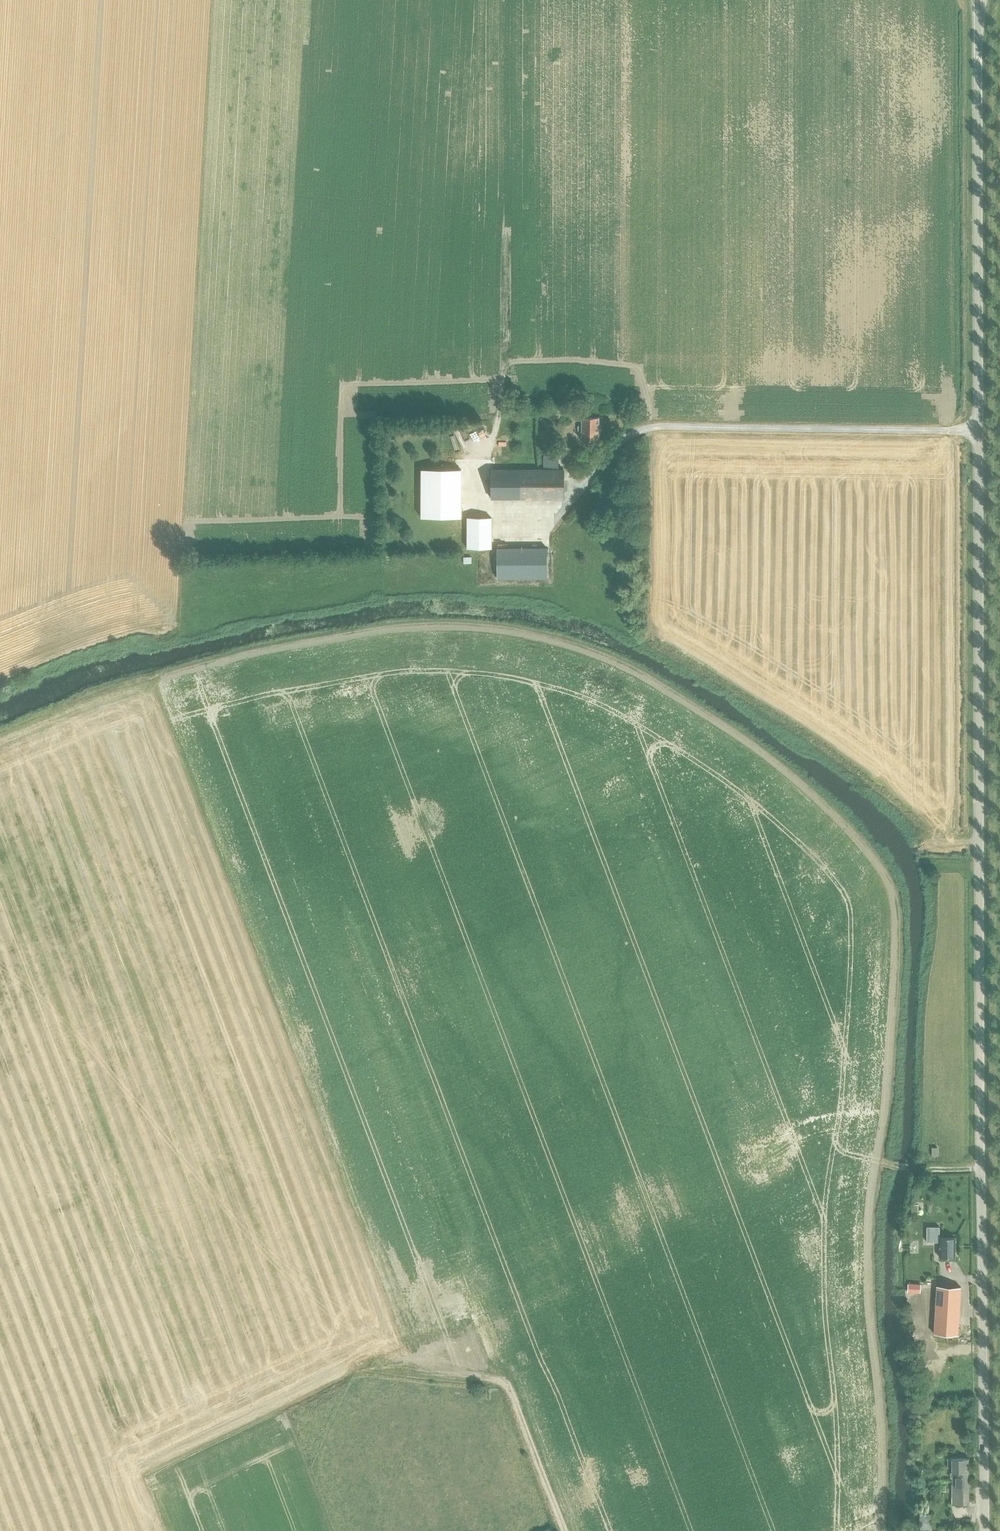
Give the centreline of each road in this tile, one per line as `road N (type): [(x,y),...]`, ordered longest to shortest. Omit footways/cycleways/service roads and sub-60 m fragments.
road 1 (tertiary): [(986,1530),(978,5)]
road 2 (track): [(562,1530),(511,1396),(498,1383),(365,1371)]

